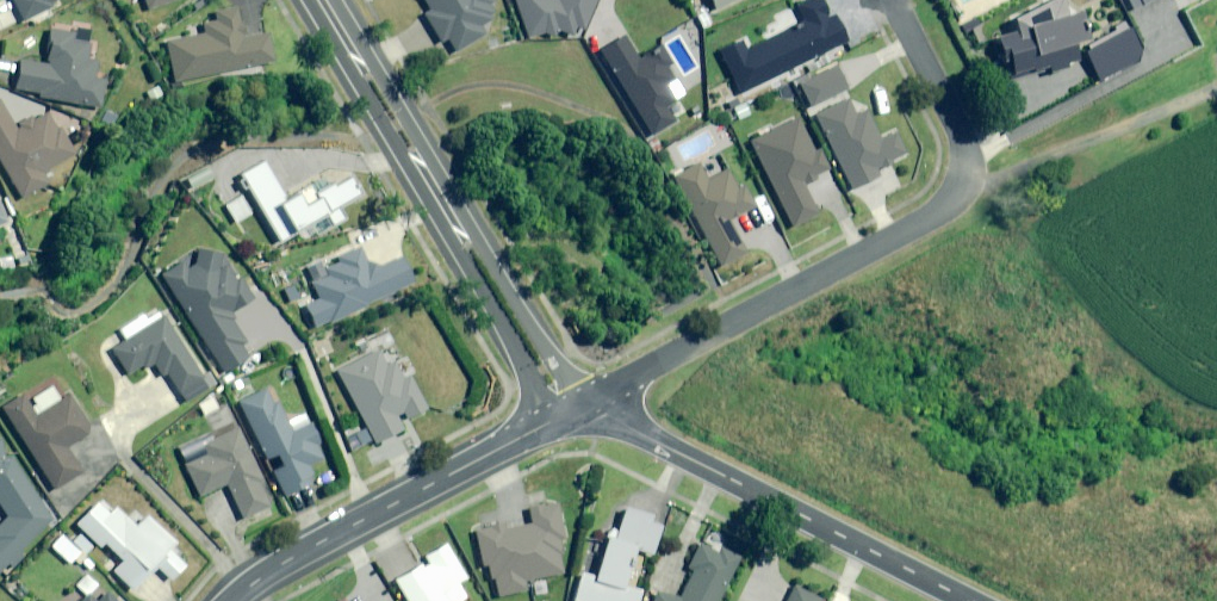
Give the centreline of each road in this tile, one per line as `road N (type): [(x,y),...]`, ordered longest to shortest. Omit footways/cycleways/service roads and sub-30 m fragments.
road 1 (residential): [(571,409),(933,209),(951,188),(959,158),(951,128),(892,0)]
road 2 (tertiary): [(319,0),(548,390),(571,409)]
road 3 (tertiary): [(571,409),(963,600)]
road 4 (tertiary): [(236,600),(273,571),(571,409)]

